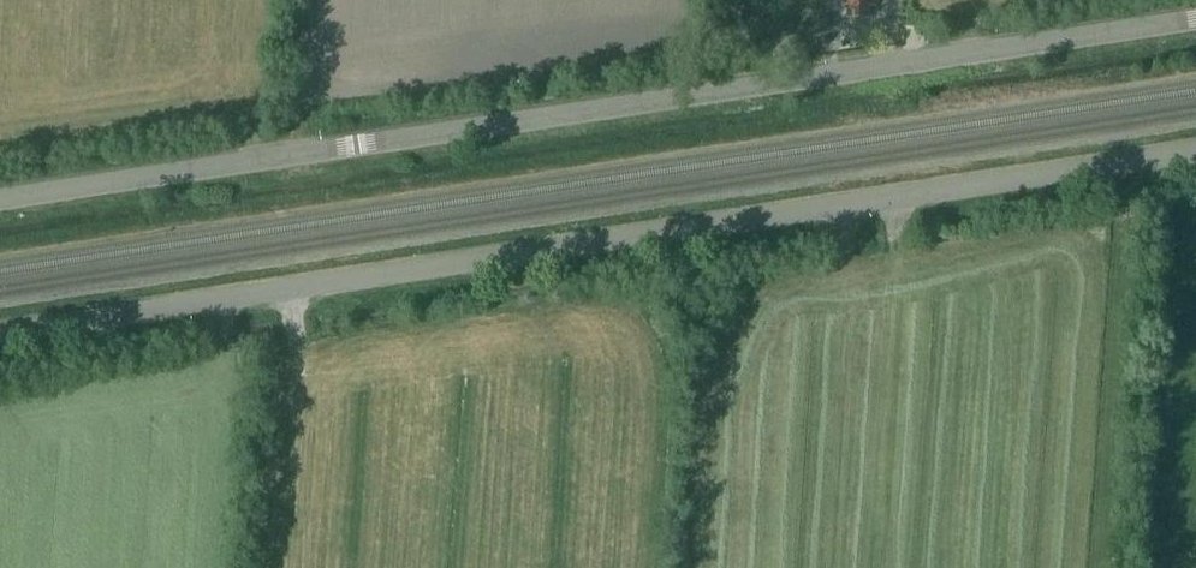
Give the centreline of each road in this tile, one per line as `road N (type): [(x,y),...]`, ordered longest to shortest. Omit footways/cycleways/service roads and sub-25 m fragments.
road 1 (unclassified): [(0,333),(1195,152)]
road 2 (unclassified): [(0,199),(1195,20)]

